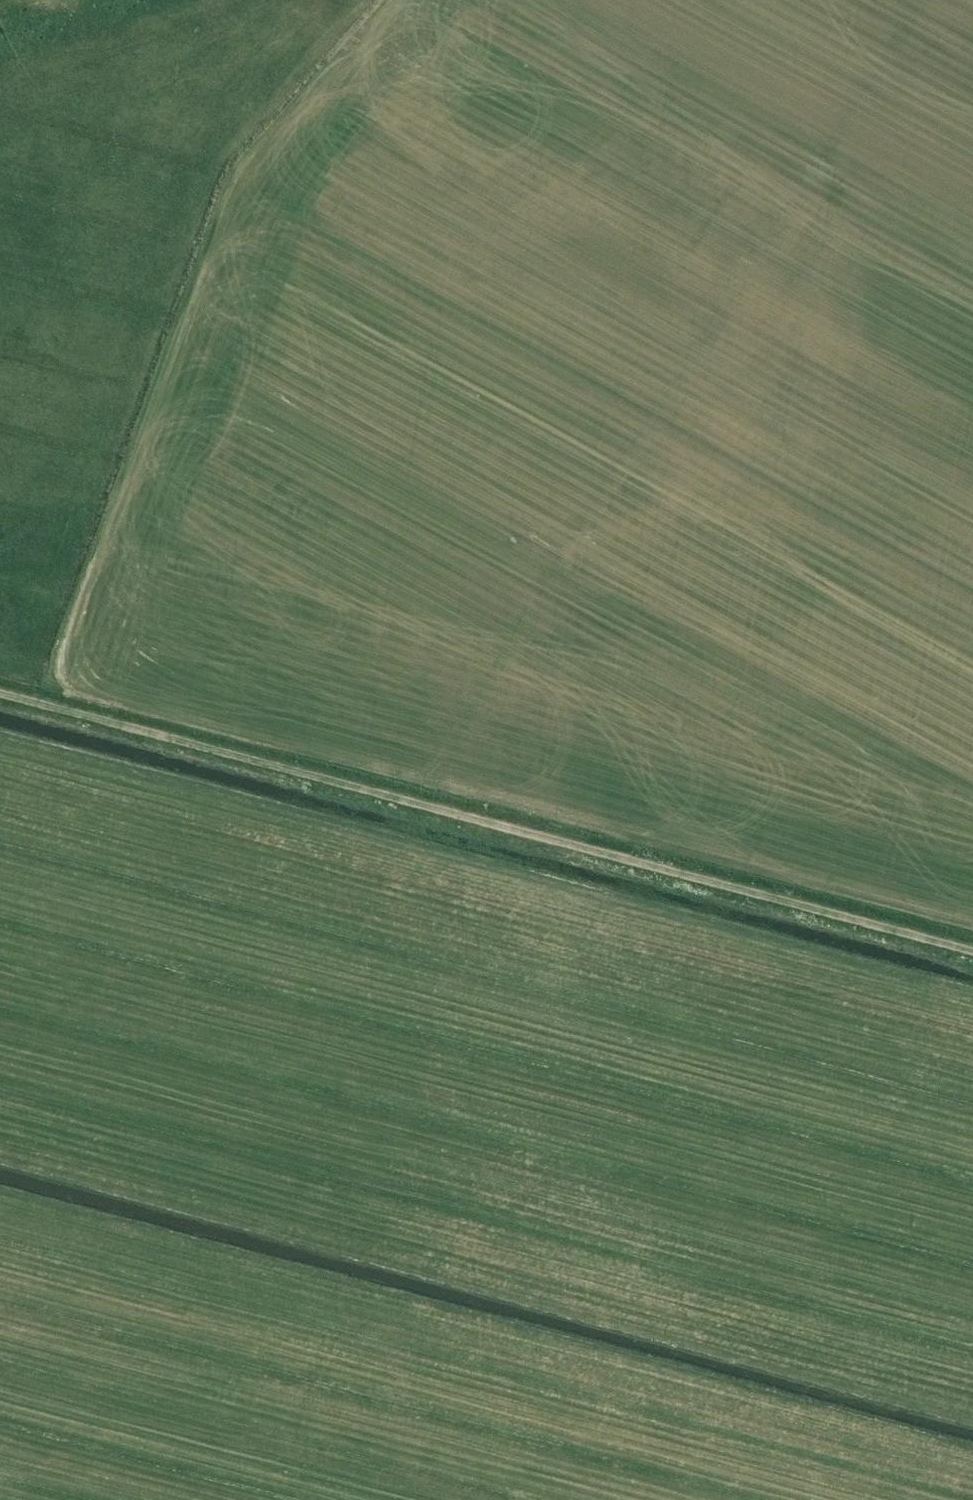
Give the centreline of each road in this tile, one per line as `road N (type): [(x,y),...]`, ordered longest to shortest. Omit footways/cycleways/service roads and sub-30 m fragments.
road 1 (track): [(0,694),(972,951)]

